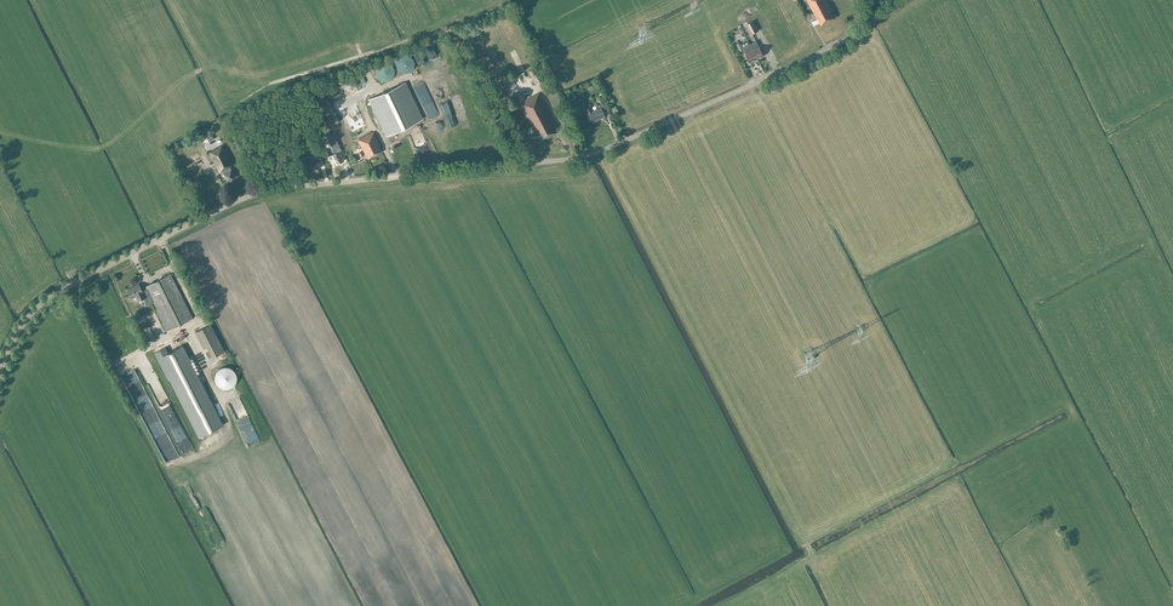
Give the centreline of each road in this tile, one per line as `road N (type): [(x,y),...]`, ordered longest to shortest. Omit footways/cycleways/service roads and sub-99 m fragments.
road 1 (unclassified): [(0,372),(43,302),(243,200),(587,157),(837,48),(909,0)]

